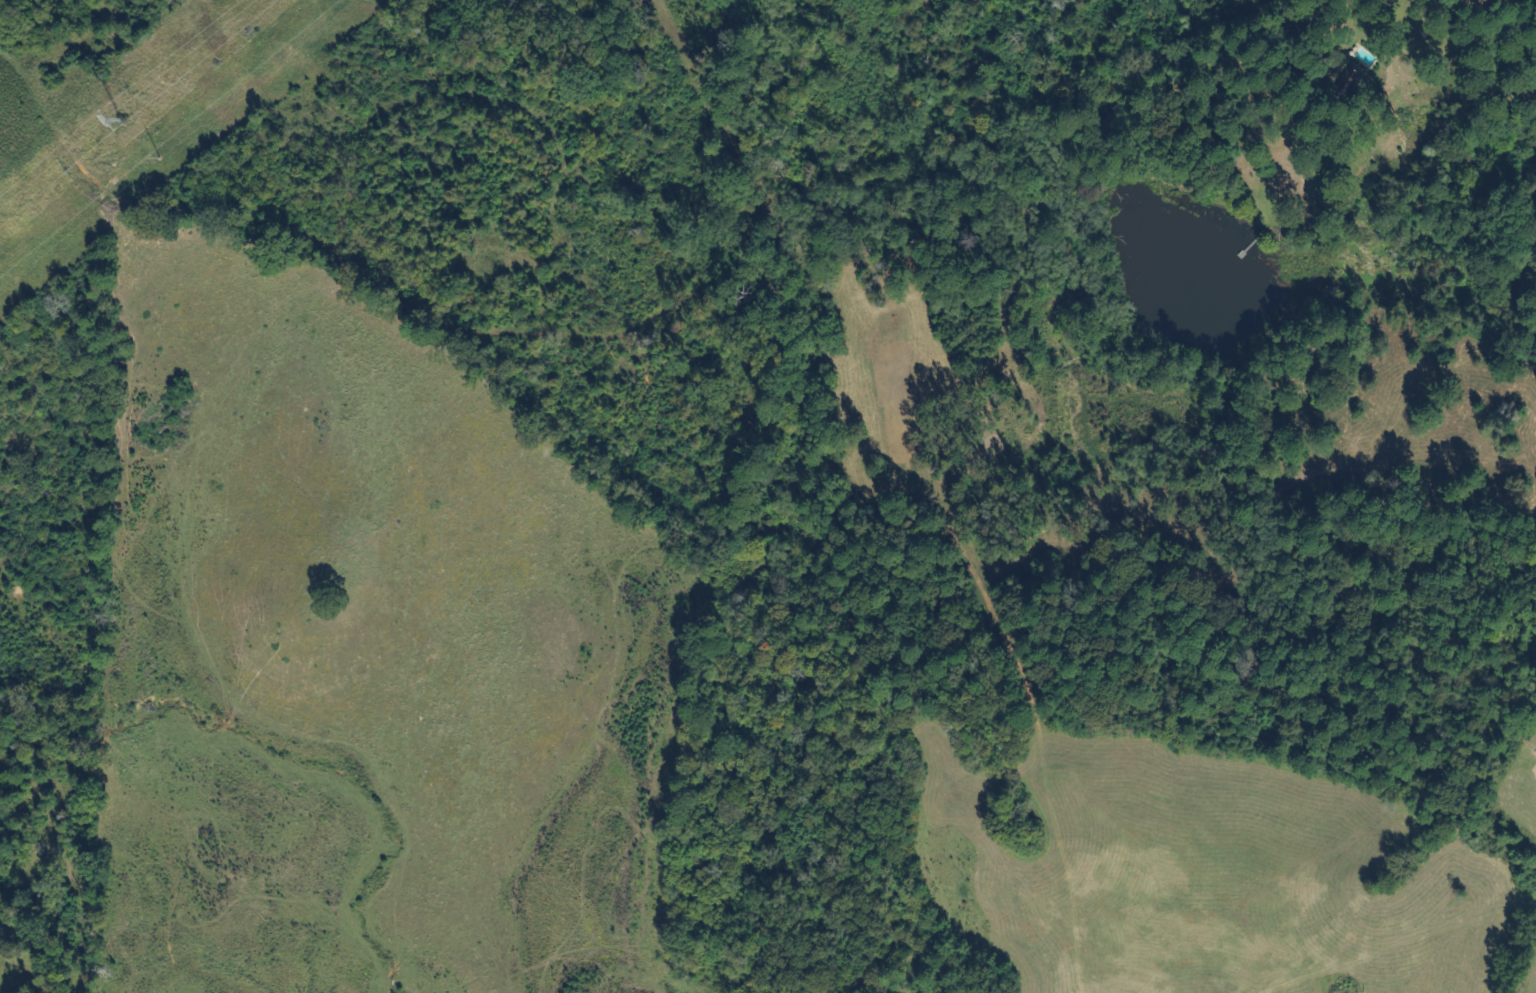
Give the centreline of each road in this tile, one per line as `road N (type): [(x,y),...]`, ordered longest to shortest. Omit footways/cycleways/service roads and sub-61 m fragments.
road 1 (residential): [(0,97),(31,145),(256,226),(421,306),(515,321),(655,306),(940,151),(1279,0)]

